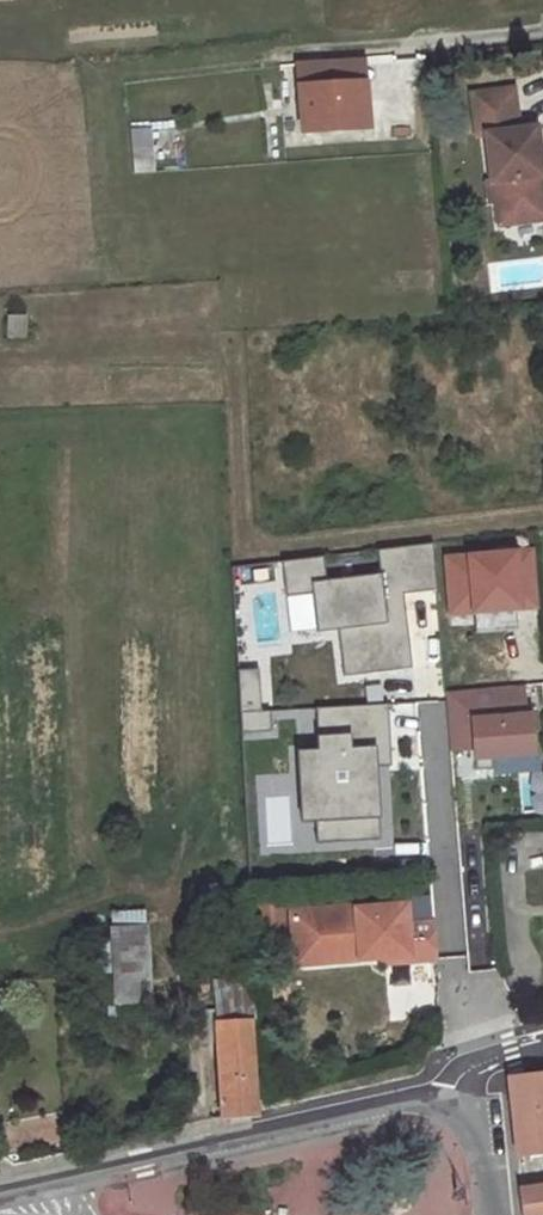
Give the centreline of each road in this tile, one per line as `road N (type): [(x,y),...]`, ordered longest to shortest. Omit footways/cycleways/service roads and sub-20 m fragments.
road 1 (track): [(472,38),(0,99)]
road 2 (residential): [(448,1099),(404,1099),(62,1182)]
road 3 (residential): [(473,1049),(460,1029),(428,693)]
road 4 (unclassified): [(493,1214),(485,1154),(470,1119),(448,1099)]

